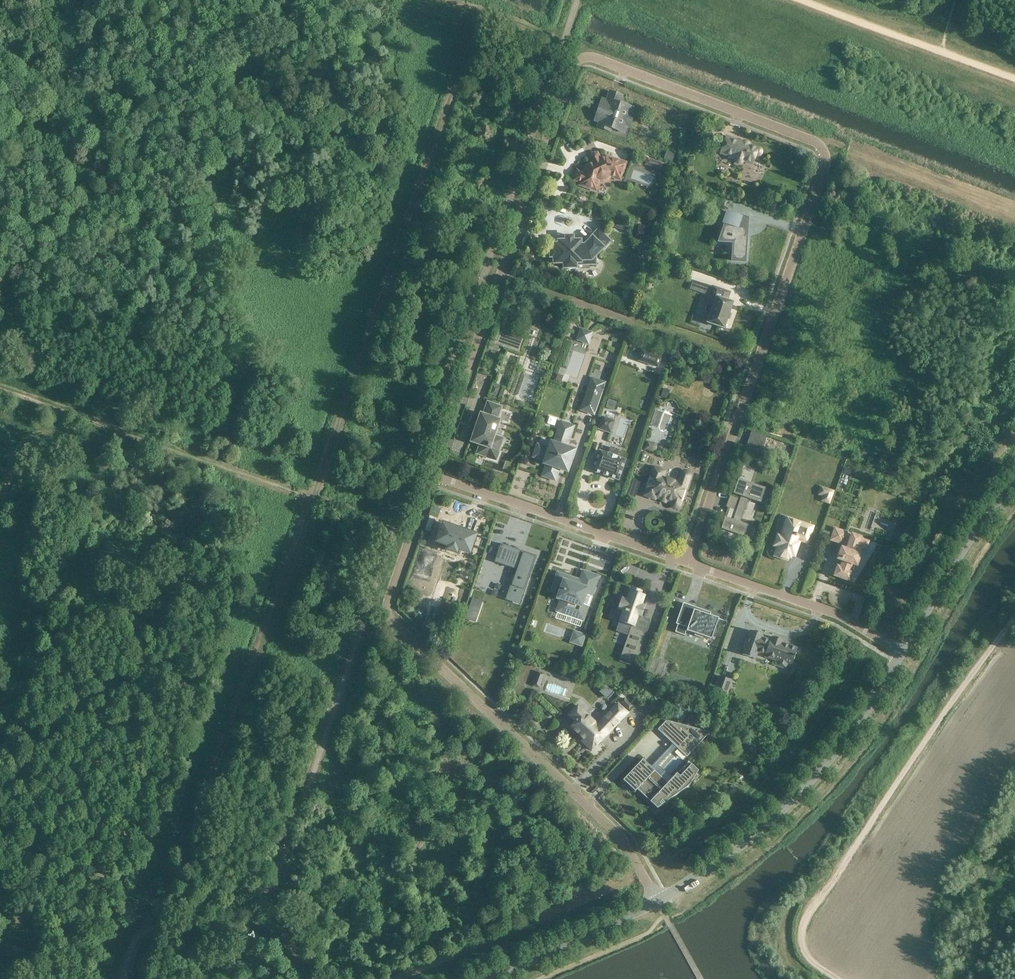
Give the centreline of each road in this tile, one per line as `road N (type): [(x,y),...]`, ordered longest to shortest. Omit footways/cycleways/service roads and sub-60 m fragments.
road 1 (residential): [(432,473),(570,71),(593,58),(813,141),(825,157),(689,563)]
road 2 (residential): [(432,473),(389,617),(621,838),(657,899)]
road 3 (track): [(1014,616),(803,918),(799,936),(808,963),(834,978)]
road 4 (tertiary): [(657,899),(782,809),(839,747),(902,652)]
road 5 (residential): [(432,473),(689,563)]
road 6 (residential): [(689,563),(839,614),(902,652)]
road 7 (track): [(1014,80),(800,0)]
road 8 (tertiary): [(902,652),(974,531),(1014,482)]
road 9 (tertiary): [(482,978),(657,899)]
road 10 (track): [(0,511),(23,440),(70,438),(107,425)]

